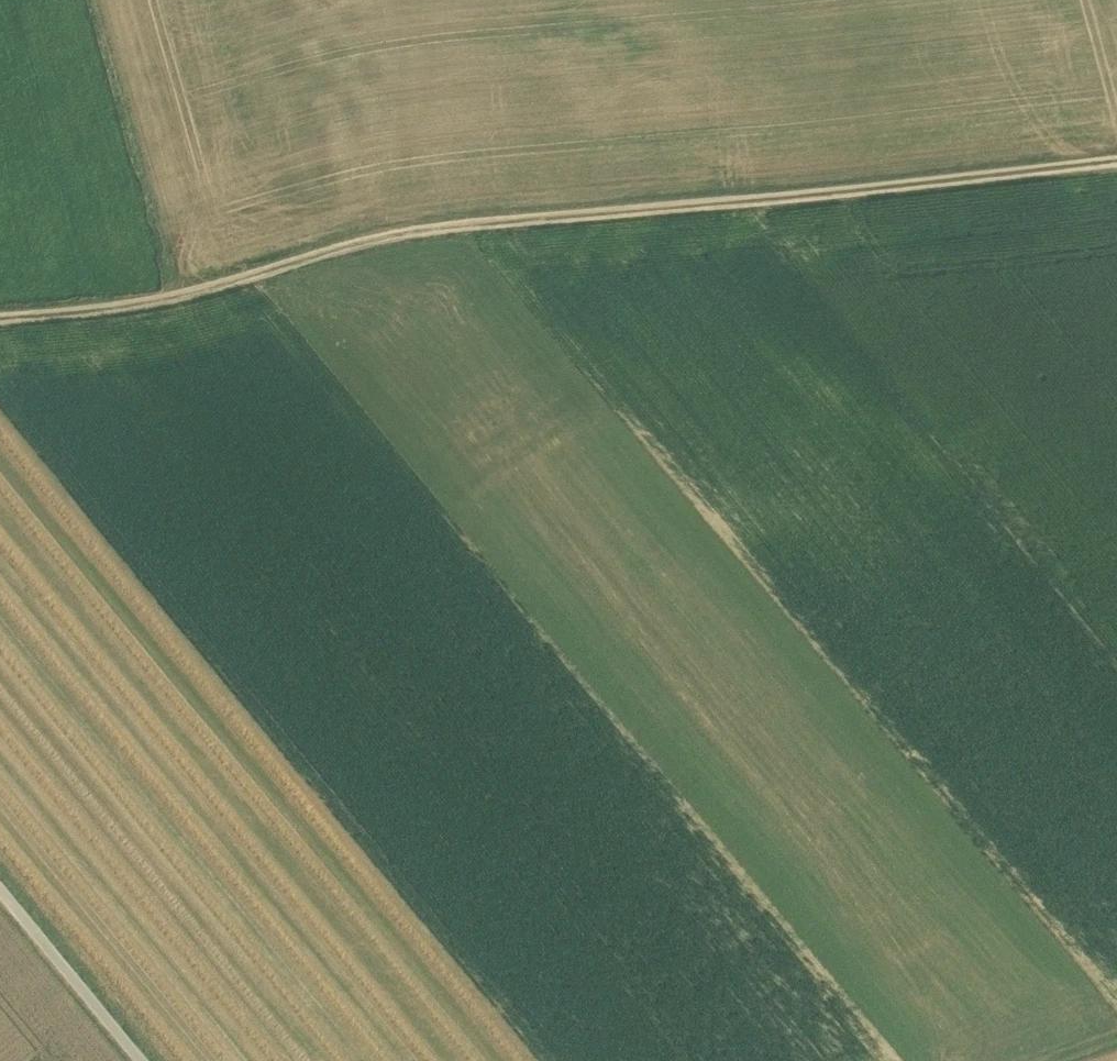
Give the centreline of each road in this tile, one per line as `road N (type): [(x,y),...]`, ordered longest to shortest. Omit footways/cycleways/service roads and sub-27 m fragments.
road 1 (track): [(0,318),(99,311),(193,293),(434,232),(1116,167)]
road 2 (track): [(145,1060),(0,890)]

